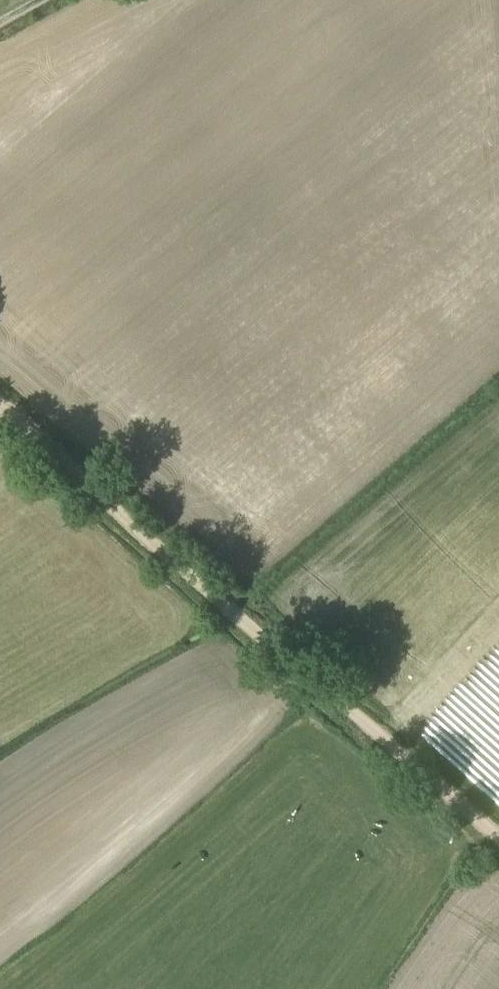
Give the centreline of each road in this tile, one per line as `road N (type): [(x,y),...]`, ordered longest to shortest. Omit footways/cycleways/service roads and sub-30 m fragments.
road 1 (track): [(498,837),(0,403)]

